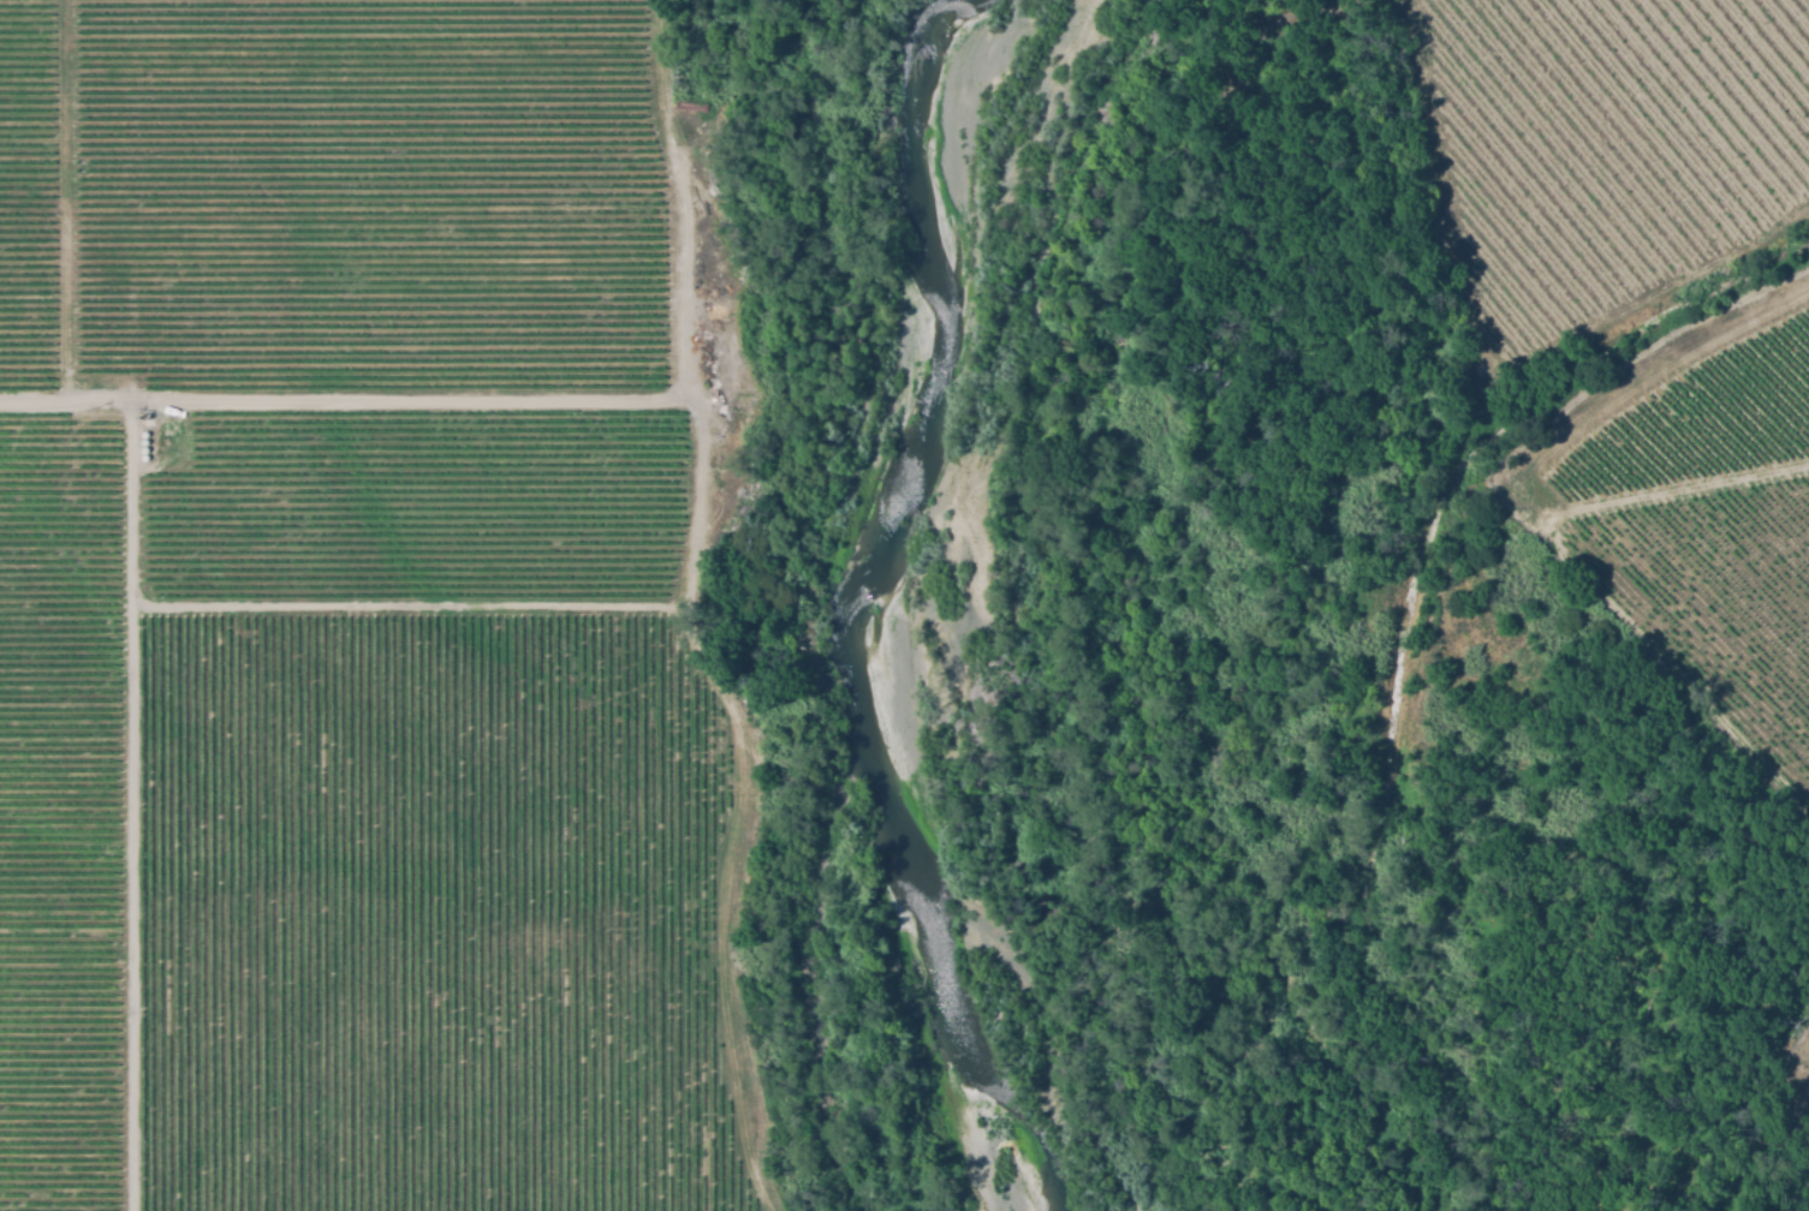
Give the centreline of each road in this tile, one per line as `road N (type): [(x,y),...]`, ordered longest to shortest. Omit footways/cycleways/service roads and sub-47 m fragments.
road 1 (track): [(684,398),(682,189),(665,62),(670,0)]

